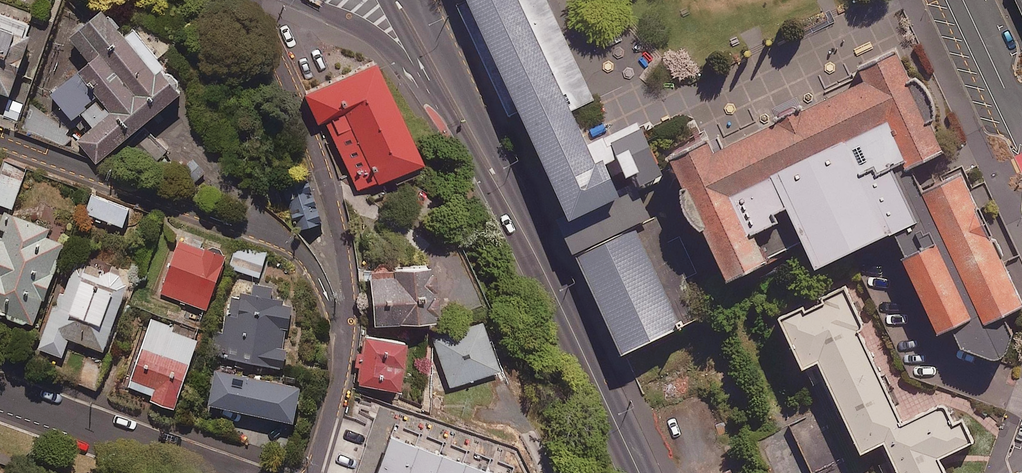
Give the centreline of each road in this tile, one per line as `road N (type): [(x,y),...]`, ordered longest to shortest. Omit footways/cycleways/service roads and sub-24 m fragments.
road 1 (residential): [(0,139),(291,241),(315,268),(347,333)]
road 2 (tertiary): [(468,123),(641,472)]
road 3 (residential): [(347,333),(334,204),(301,102),(250,0)]
road 4 (residential): [(223,472),(0,399)]
road 5 (tertiary): [(468,123),(395,54),(296,0)]
road 6 (residential): [(347,333),(312,472)]
road 7 (tertiary): [(406,0),(468,123)]
road 8 (residential): [(1018,110),(966,0)]

